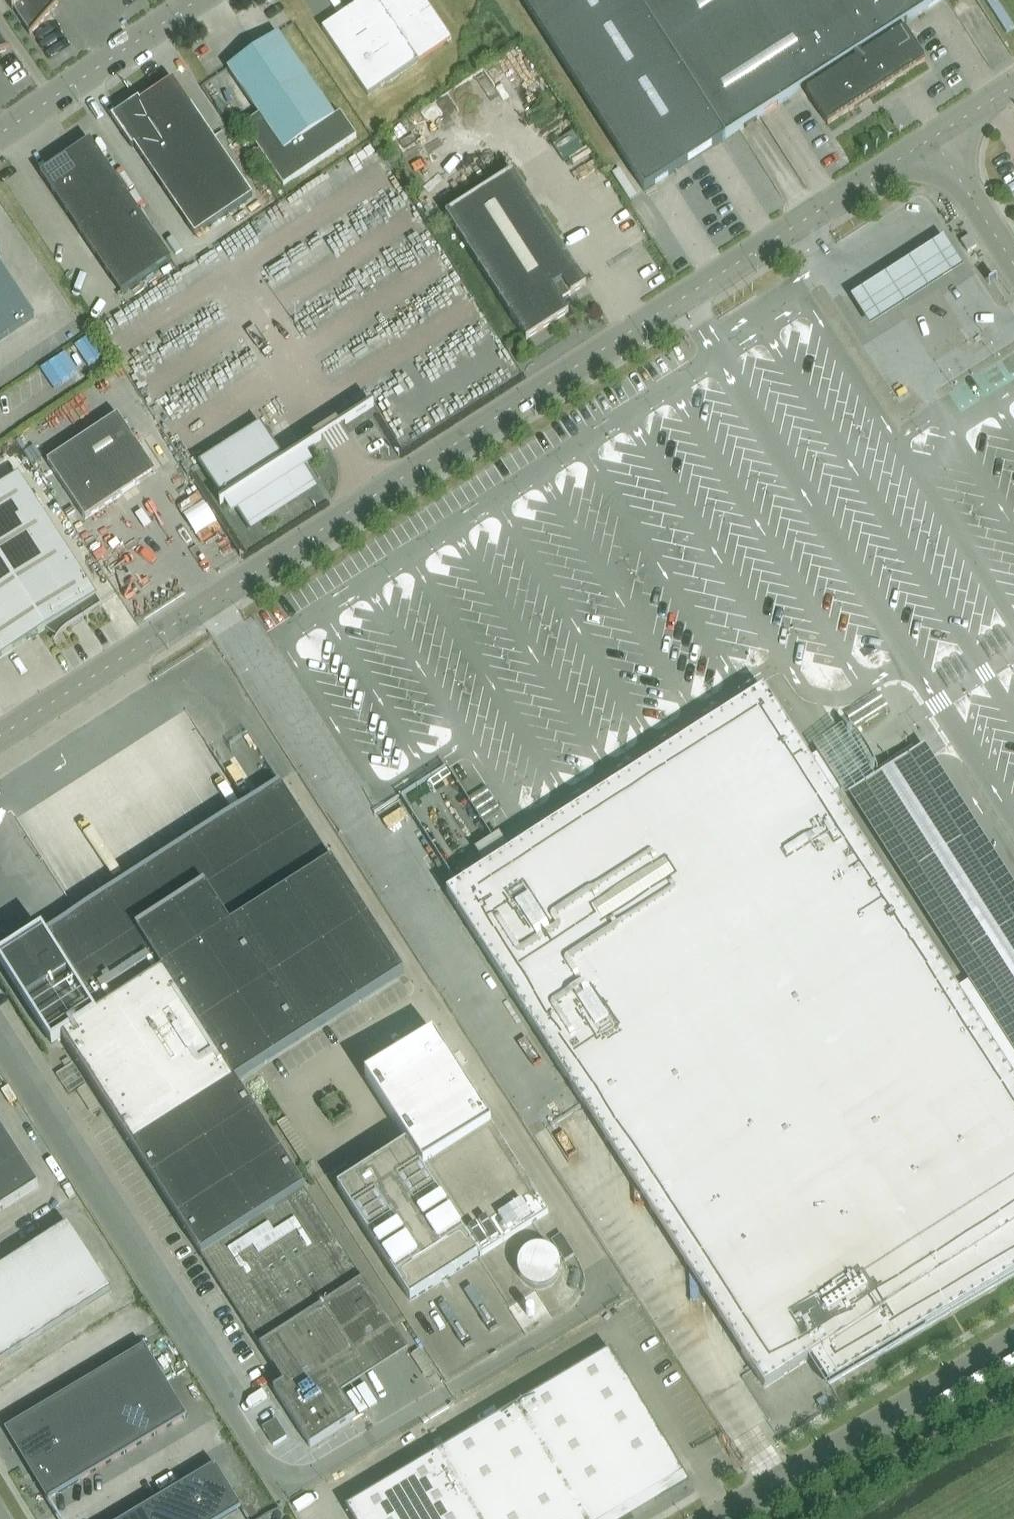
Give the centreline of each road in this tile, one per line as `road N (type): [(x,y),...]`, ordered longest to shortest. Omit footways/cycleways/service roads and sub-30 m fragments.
road 1 (unclassified): [(0,740),(933,143)]
road 2 (unclassified): [(723,1518),(1013,1346)]
road 3 (unclassified): [(0,137),(201,0)]
road 4 (unclassified): [(1013,270),(933,143)]

